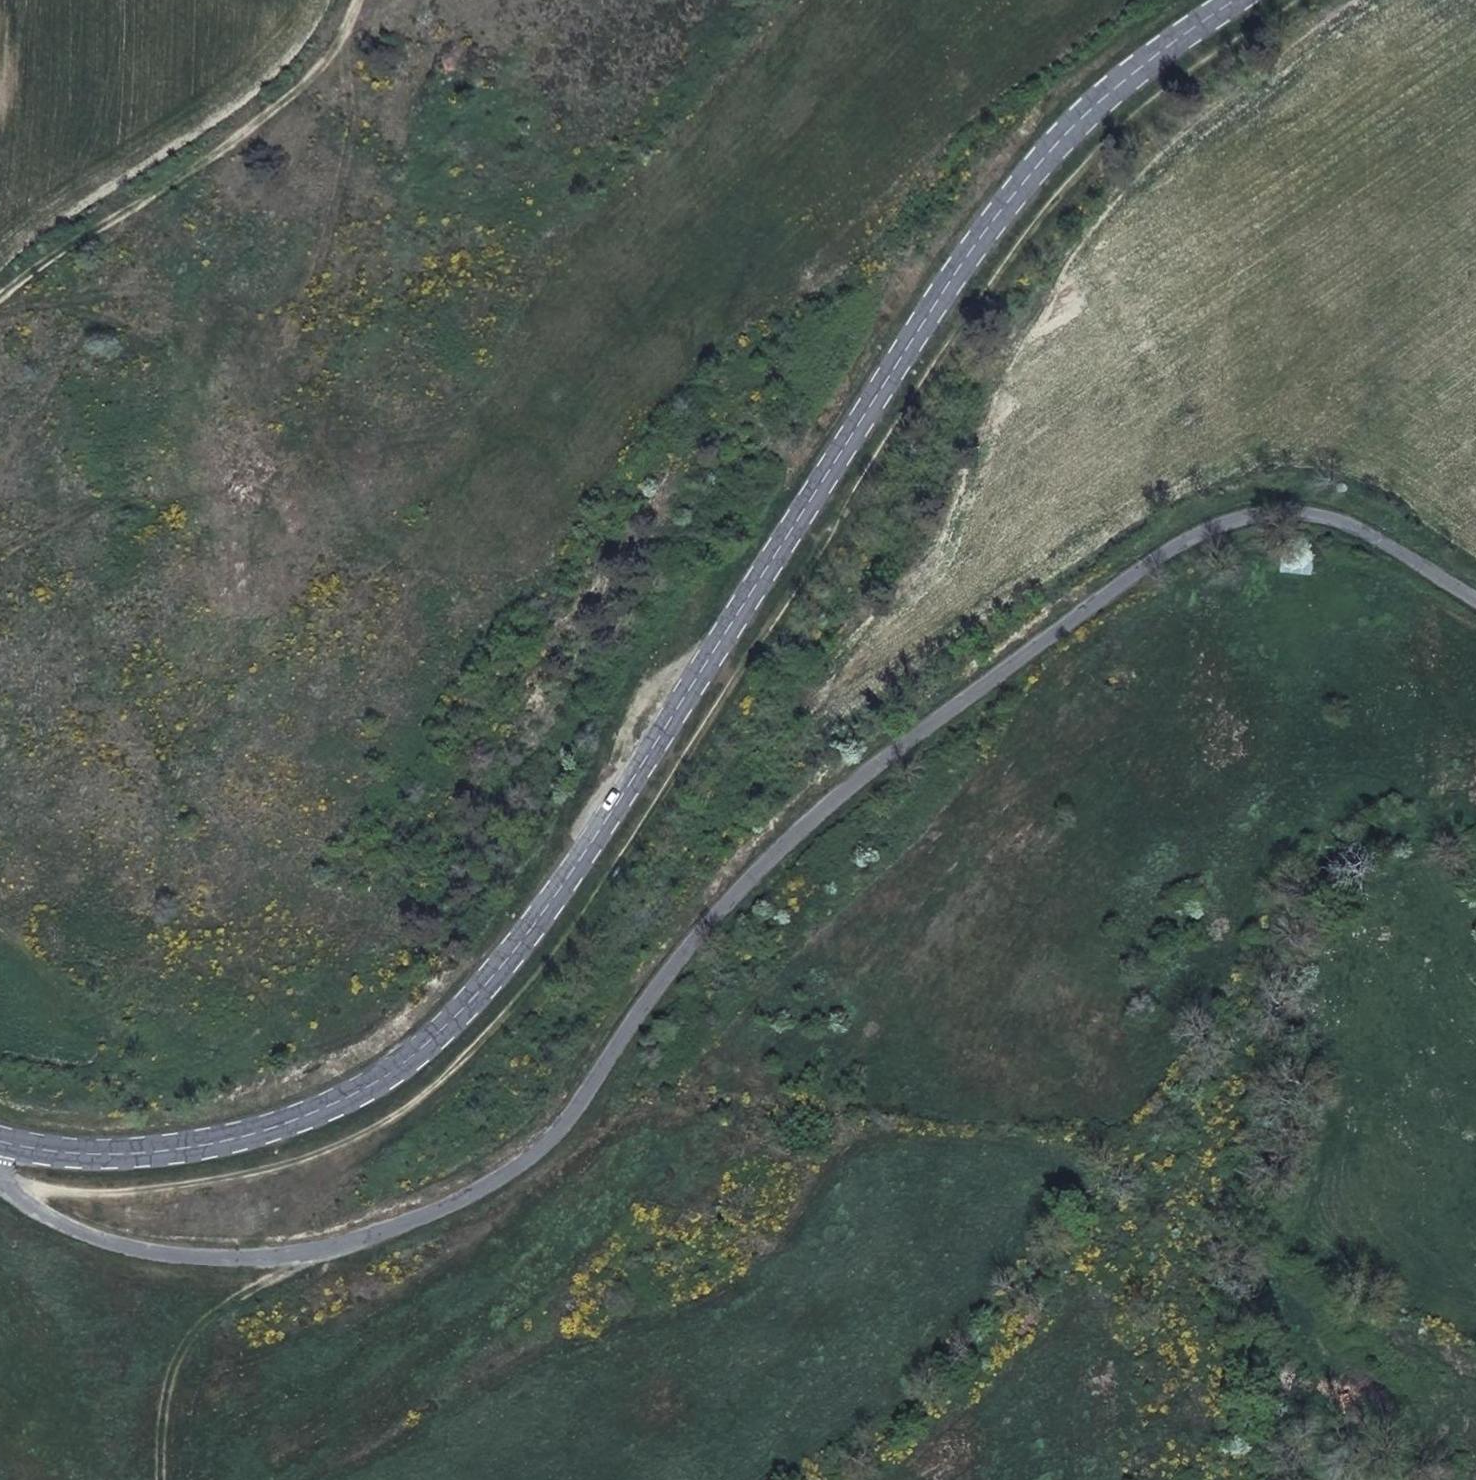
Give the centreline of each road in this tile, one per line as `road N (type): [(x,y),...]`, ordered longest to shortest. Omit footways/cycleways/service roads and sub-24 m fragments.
road 1 (unclassified): [(0,1170),(8,1187),(67,1225),(170,1253),(297,1257),(423,1219),(513,1173),(581,1103),(687,942),(811,817),(1098,598),(1205,531),(1291,510),(1340,520),(1475,595)]
road 2 (tertiary): [(1233,0),(1067,130),(993,218),(556,894),(419,1052),(339,1101),(228,1140),(70,1154),(0,1140)]
road 3 (track): [(358,0),(279,115),(85,234),(0,300)]

